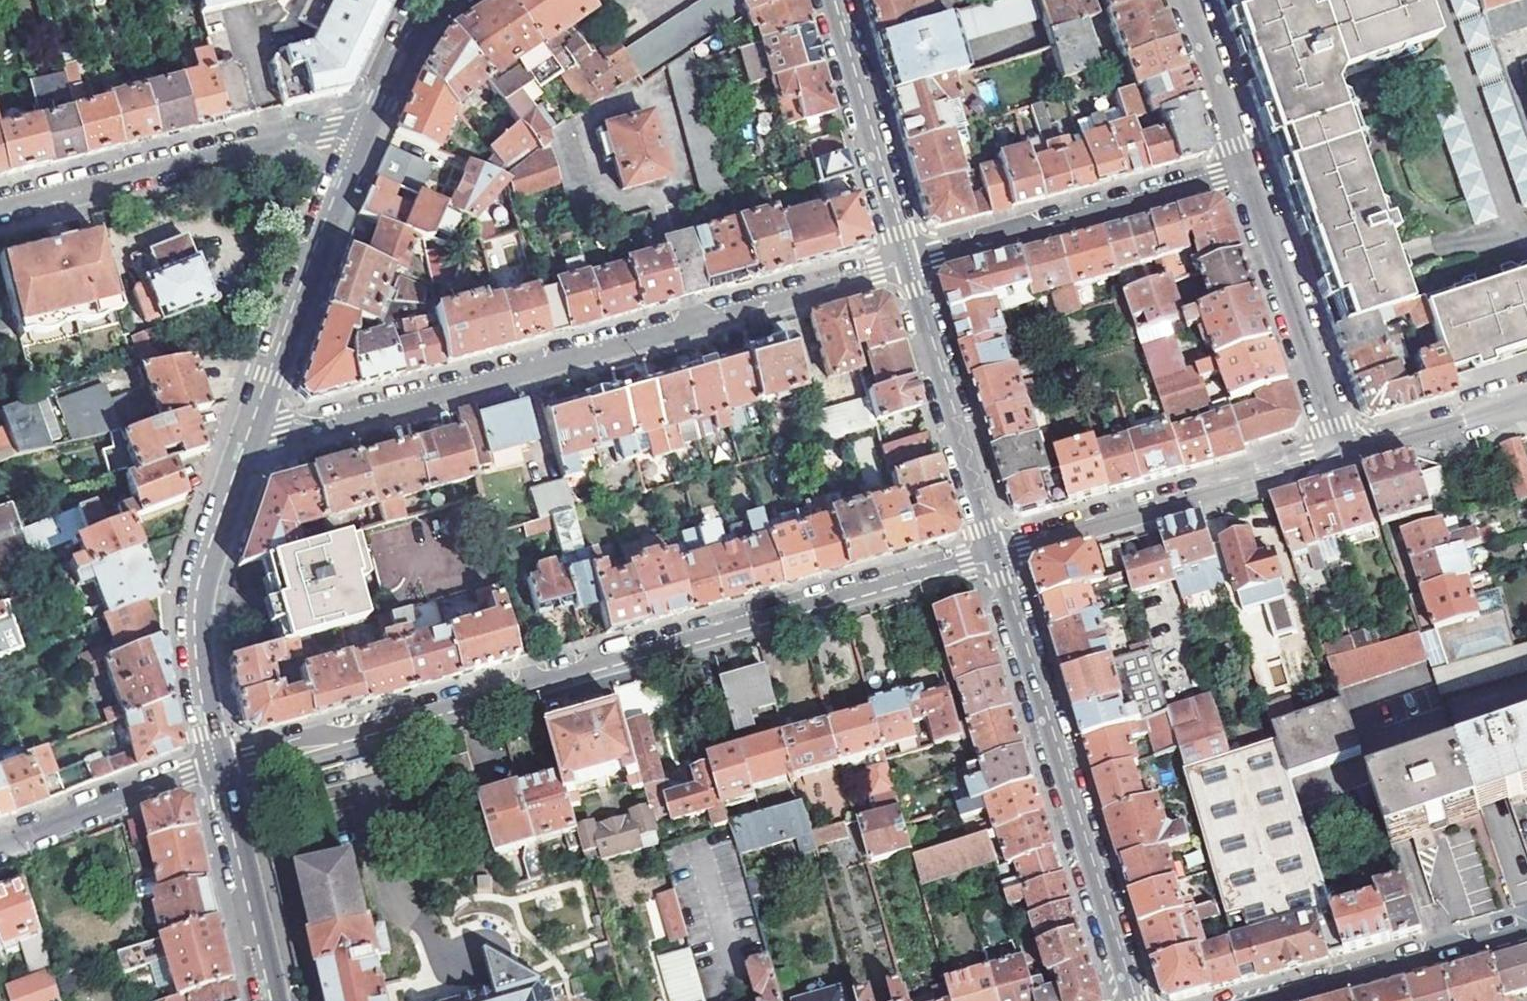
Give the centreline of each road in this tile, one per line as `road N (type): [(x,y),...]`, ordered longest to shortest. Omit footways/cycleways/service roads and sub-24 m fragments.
road 1 (residential): [(990,551),(225,763)]
road 2 (residential): [(254,441),(906,266)]
road 3 (residential): [(1132,1000),(990,551)]
road 4 (residential): [(370,122),(0,208)]
road 5 (residential): [(990,551),(1342,454)]
road 6 (residential): [(1247,169),(906,266)]
road 7 (secondary): [(370,122),(254,441)]
road 8 (secondary): [(254,441),(205,610),(225,763)]
road 9 (residential): [(1247,169),(1342,454)]
road 10 (residential): [(990,551),(906,266)]
road 11 (residential): [(906,266),(827,0)]
road 12 (tertiary): [(1526,927),(1260,1000)]
road 13 (secondary): [(225,763),(280,1000)]
road 14 (residential): [(0,843),(225,763)]
road 15 (residential): [(1342,454),(1526,397)]
road 16 (residential): [(1190,0),(1247,169)]
road 17 (secondary): [(445,0),(407,47),(370,122)]

